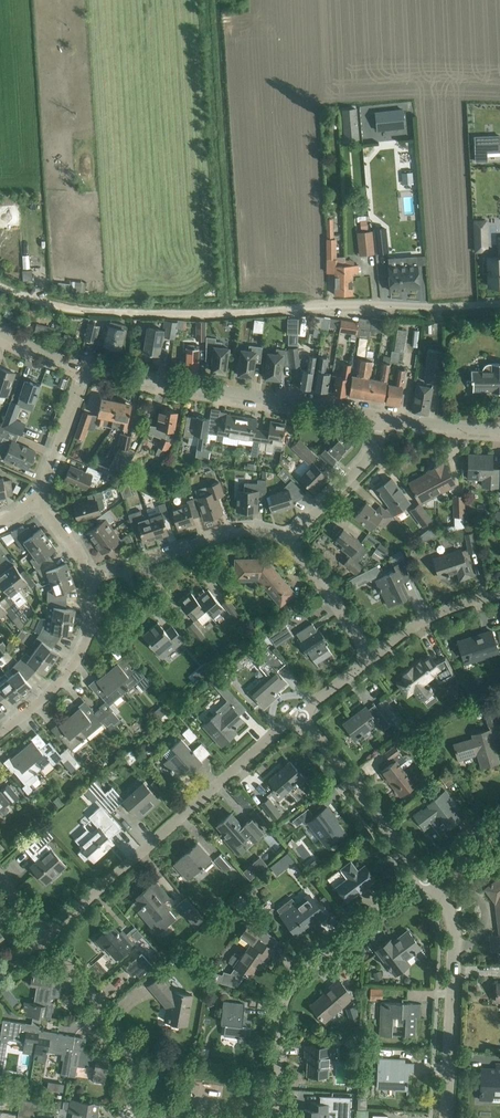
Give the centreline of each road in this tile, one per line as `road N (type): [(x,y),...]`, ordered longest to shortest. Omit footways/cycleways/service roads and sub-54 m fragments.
road 1 (residential): [(47,936),(299,713)]
road 2 (track): [(0,286),(102,312),(302,307)]
road 3 (residential): [(277,1117),(281,1019),(292,986),(426,878)]
road 4 (residential): [(379,416),(86,368)]
road 5 (residential): [(447,1117),(455,938),(444,901),(426,878)]
road 6 (residential): [(426,878),(299,713)]
road 7 (residential): [(90,581),(240,531),(284,543)]
road 8 (residential): [(125,1112),(131,1070),(124,1039),(47,936)]
road 9 (unclassified): [(302,307),(499,304)]
road 10 (residential): [(0,734),(78,657),(93,611),(90,581)]
road 11 (residential): [(284,543),(368,459),(379,416)]
road 12 (residential): [(370,658),(417,623),(499,596)]
road 13 (residential): [(284,543),(370,658)]
road 14 (residential): [(86,368),(33,499)]
road 15 (residential): [(379,416),(499,428)]

